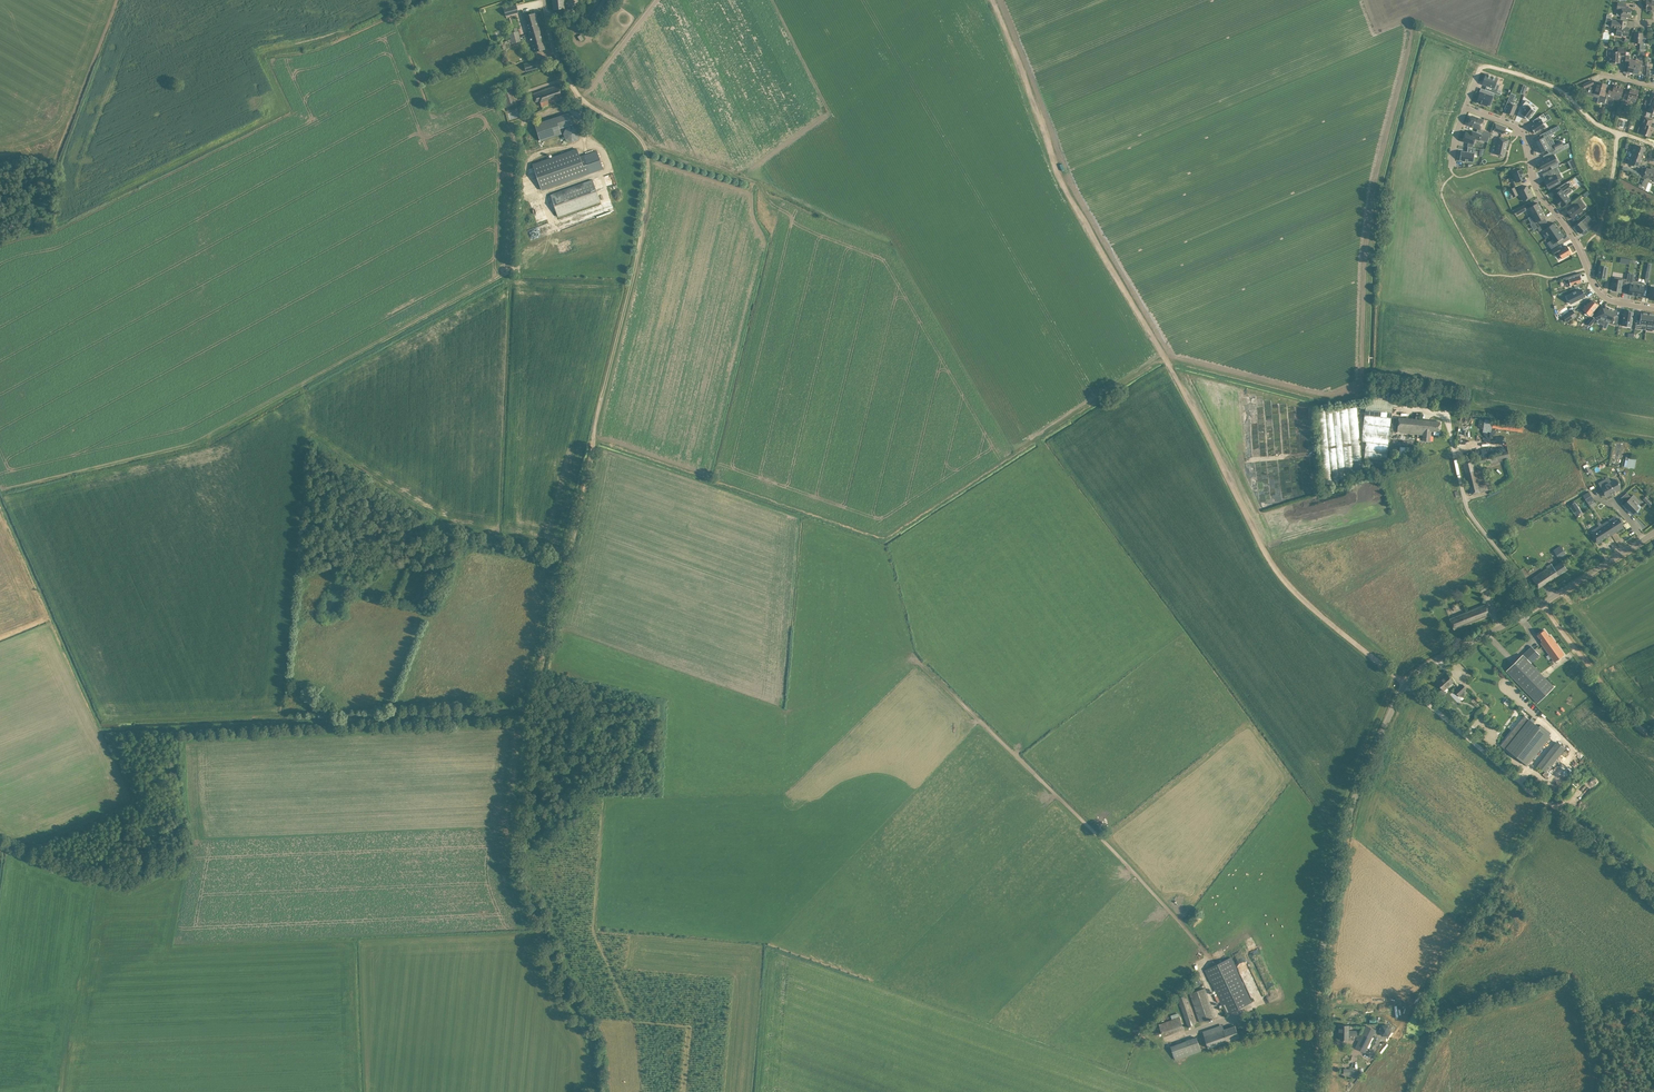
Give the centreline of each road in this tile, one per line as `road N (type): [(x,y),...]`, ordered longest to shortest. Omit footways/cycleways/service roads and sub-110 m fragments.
road 1 (track): [(1653,886),(1348,637),(1273,563),(1062,183),(992,0)]
road 2 (track): [(596,1091),(587,1033),(518,873),(543,668),(650,166),(637,134),(589,104)]
road 3 (unclassified): [(1317,1091),(1321,956),(1351,813),(1400,693),(1420,670),(1542,604)]
road 4 (track): [(220,434),(518,268),(523,174)]
road 5 (residential): [(1465,108),(1523,133),(1534,186),(1577,246),(1596,289),(1615,302),(1653,309)]
road 6 (track): [(790,507),(594,439)]
road 7 (unclassified): [(1542,604),(1468,510),(1451,435)]
road 8 (unclassified): [(1653,143),(1599,125),(1541,81),(1479,68)]
road 9 (unclassified): [(1542,604),(1653,533)]

